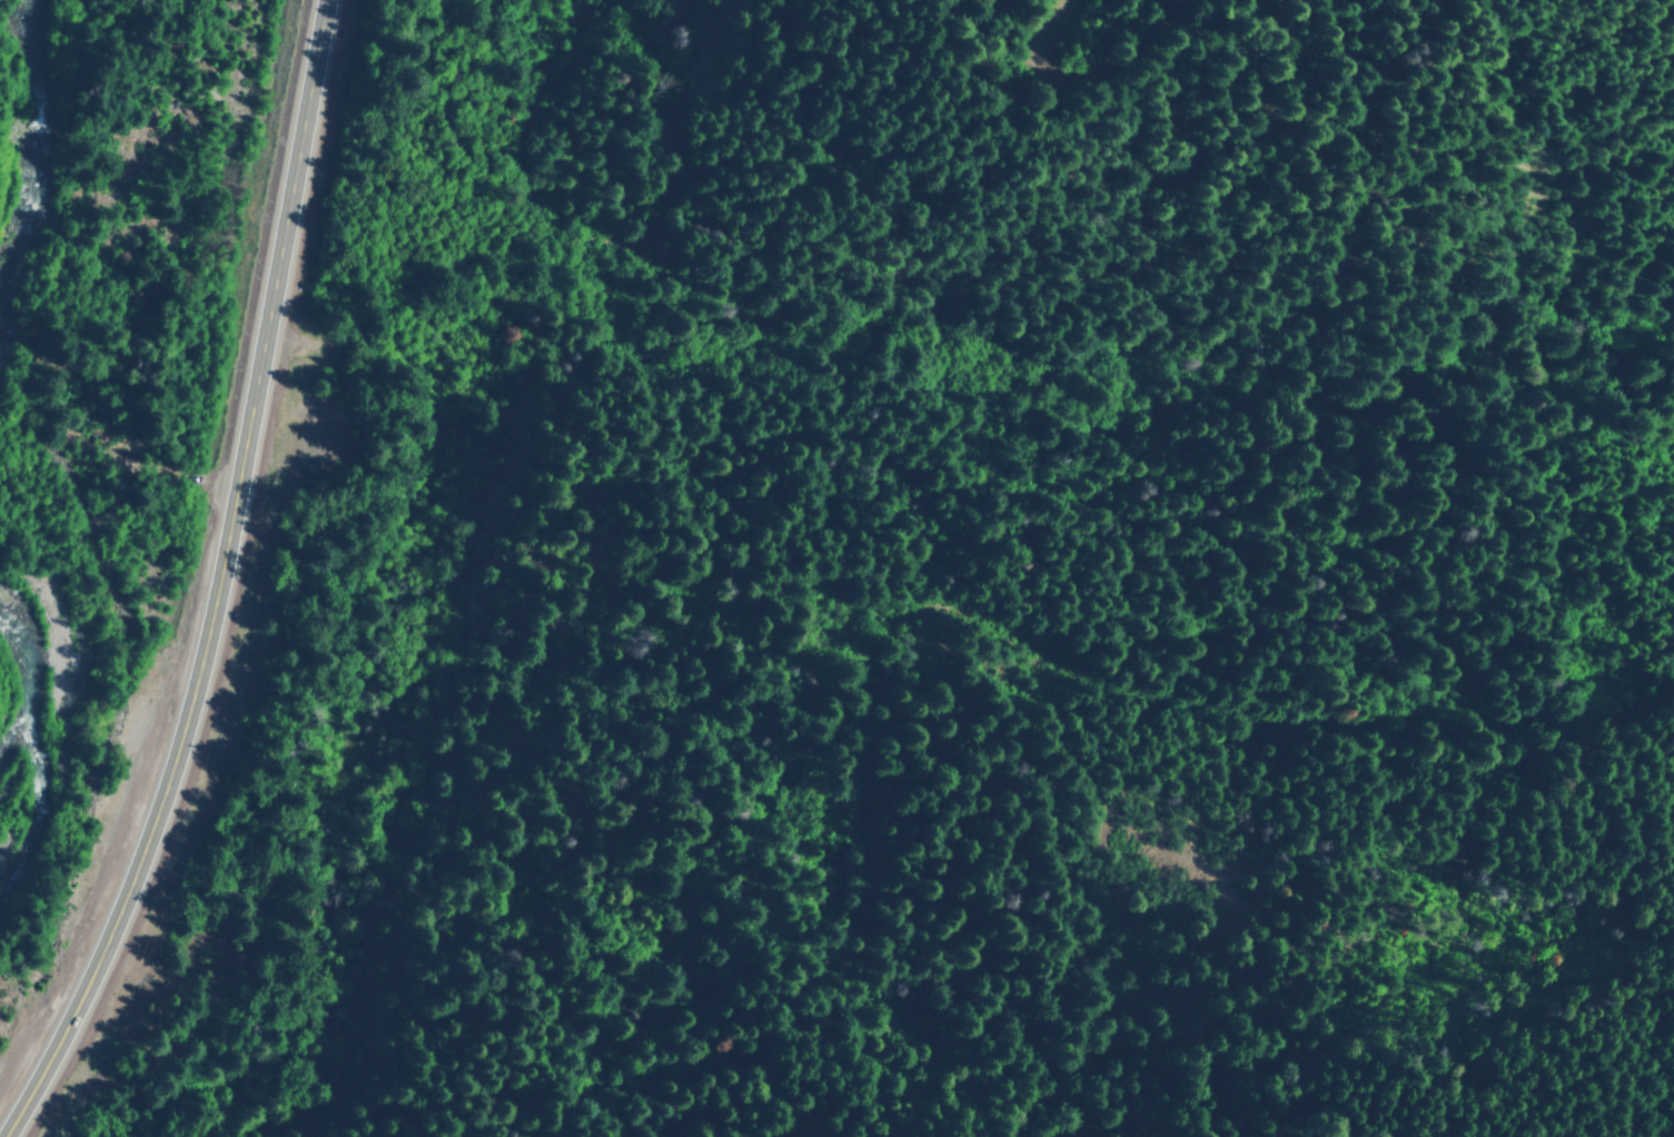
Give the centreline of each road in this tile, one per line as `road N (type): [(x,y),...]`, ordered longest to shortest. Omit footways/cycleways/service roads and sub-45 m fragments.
road 1 (primary): [(5,1136),(133,897),(187,735),(228,556),(328,0)]
road 2 (track): [(522,0),(573,51),(621,46),(669,0)]

